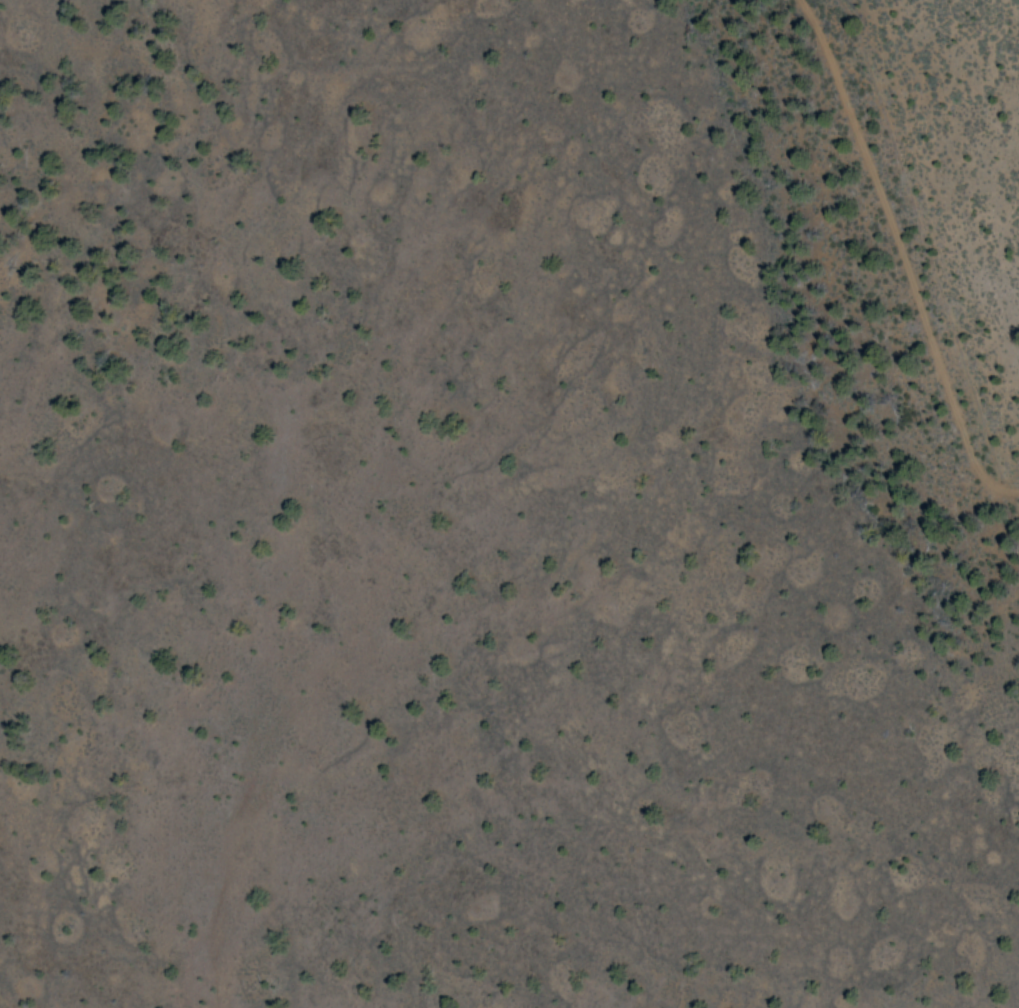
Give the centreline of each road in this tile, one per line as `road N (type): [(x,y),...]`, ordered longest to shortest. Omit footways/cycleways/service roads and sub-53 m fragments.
road 1 (track): [(1018,495),(982,471),(969,450),(802,0)]

